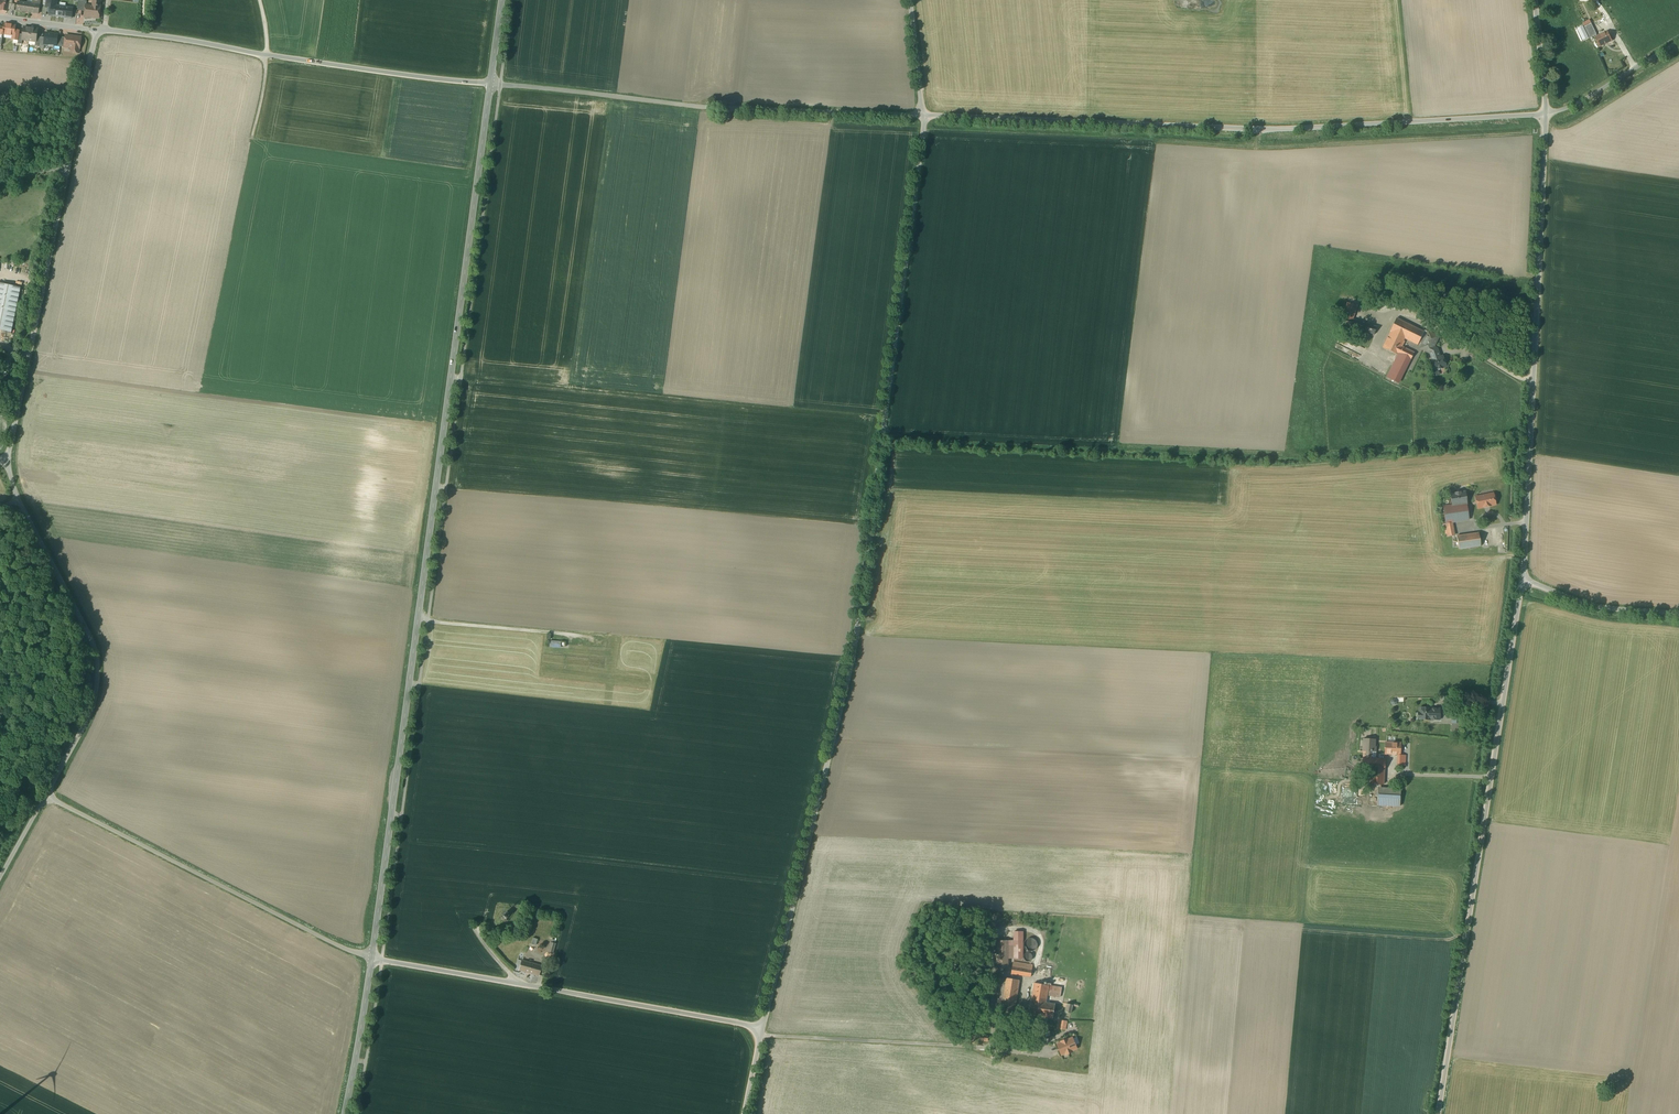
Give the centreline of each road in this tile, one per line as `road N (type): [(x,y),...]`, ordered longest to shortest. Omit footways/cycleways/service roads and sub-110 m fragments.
road 1 (unclassified): [(922,116),(851,659),(762,1029)]
road 2 (tertiary): [(489,85),(372,958)]
road 3 (unclassified): [(1545,114),(1261,130),(922,116)]
road 4 (unclassified): [(1438,1113),(1523,582)]
road 5 (unclassified): [(1523,582),(1545,114)]
road 6 (unclassified): [(489,85),(922,116)]
road 7 (unclassified): [(762,1029),(372,958)]
road 8 (unclassified): [(489,85),(105,31)]
road 9 (unclassified): [(372,958),(49,790)]
road 10 (unclassified): [(49,790),(91,710),(99,666),(19,493)]
road 11 (unclassified): [(8,459),(67,170)]
road 12 (unclassified): [(1523,582),(1586,604),(1678,614)]
road 13 (tertiary): [(372,958),(343,1113)]
road 14 (unclassified): [(1678,42),(1573,107),(1545,114)]
road 15 (track): [(419,616),(567,635)]
road 16 (unclassified): [(67,170),(97,31)]

